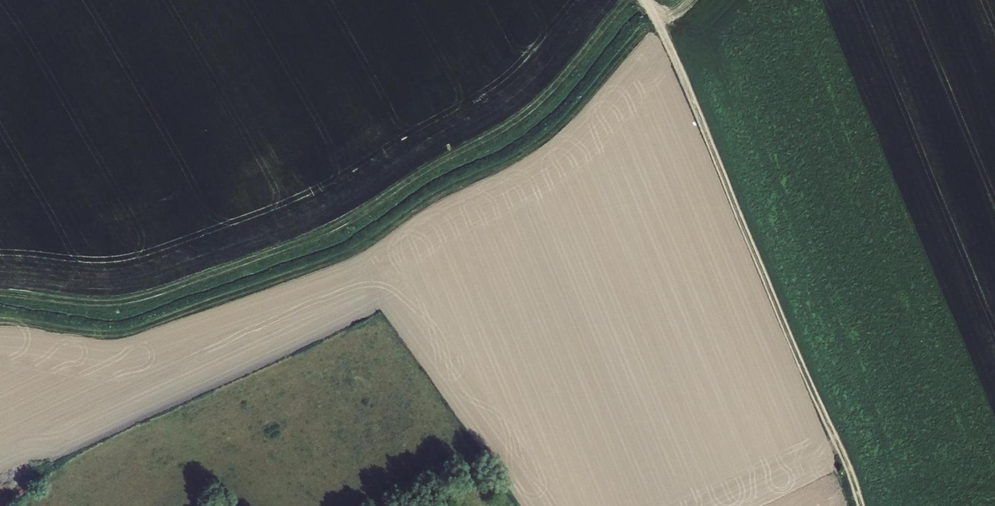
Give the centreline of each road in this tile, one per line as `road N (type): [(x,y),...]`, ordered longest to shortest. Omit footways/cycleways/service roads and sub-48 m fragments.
road 1 (track): [(861,505),(648,0)]

